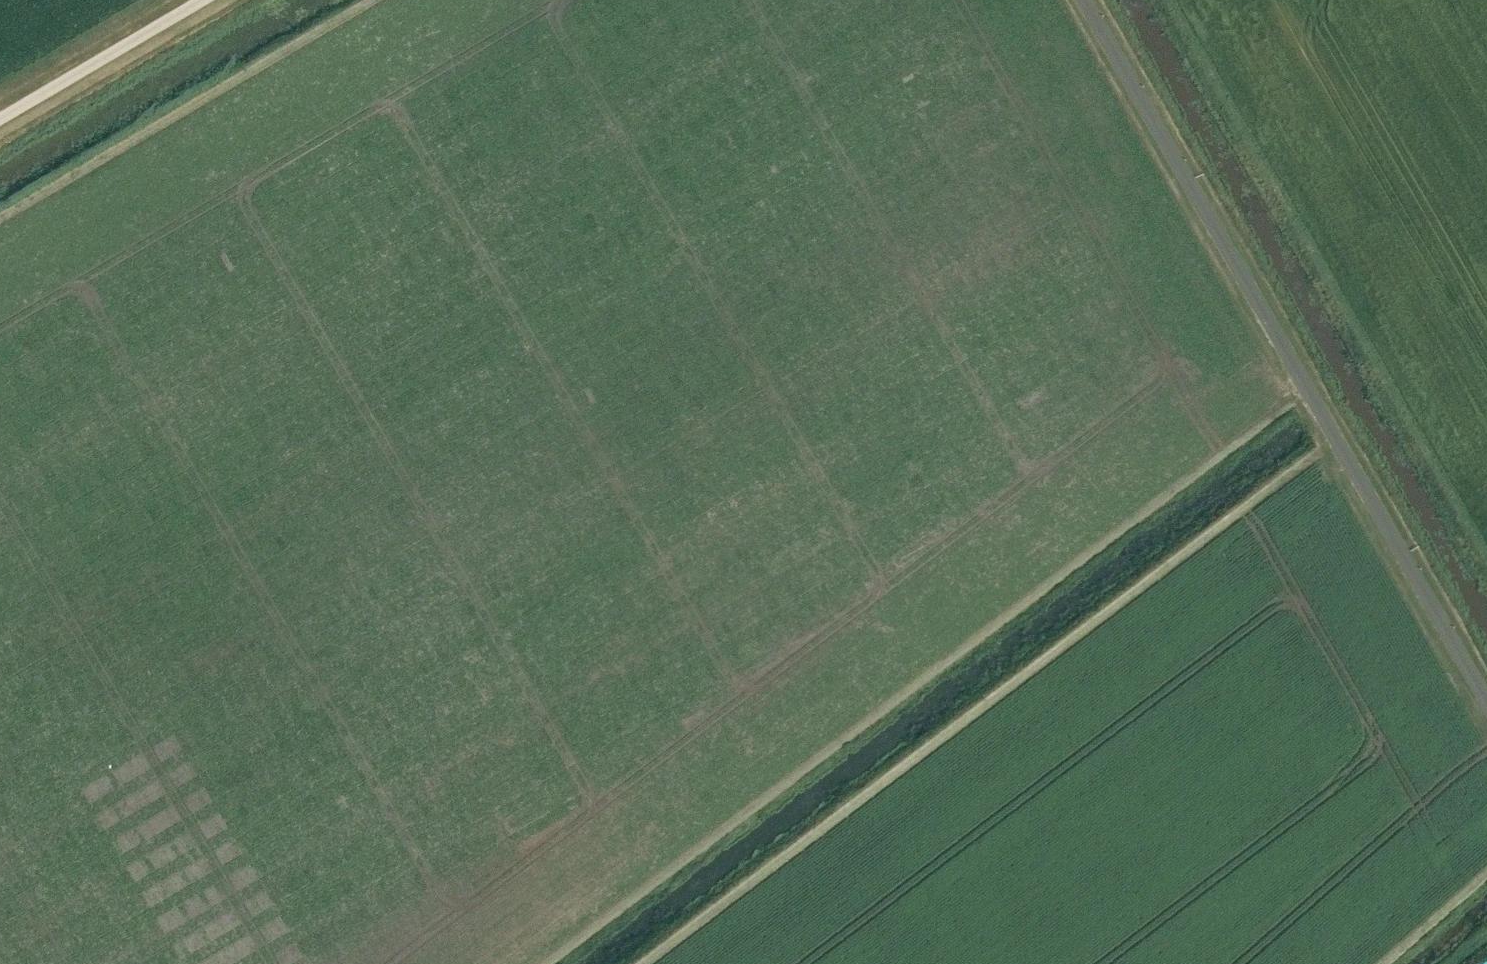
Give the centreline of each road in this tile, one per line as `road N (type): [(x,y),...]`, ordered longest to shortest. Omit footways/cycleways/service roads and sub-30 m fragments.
road 1 (unclassified): [(1486,702),(1084,0)]
road 2 (unclassified): [(0,117),(199,0)]

